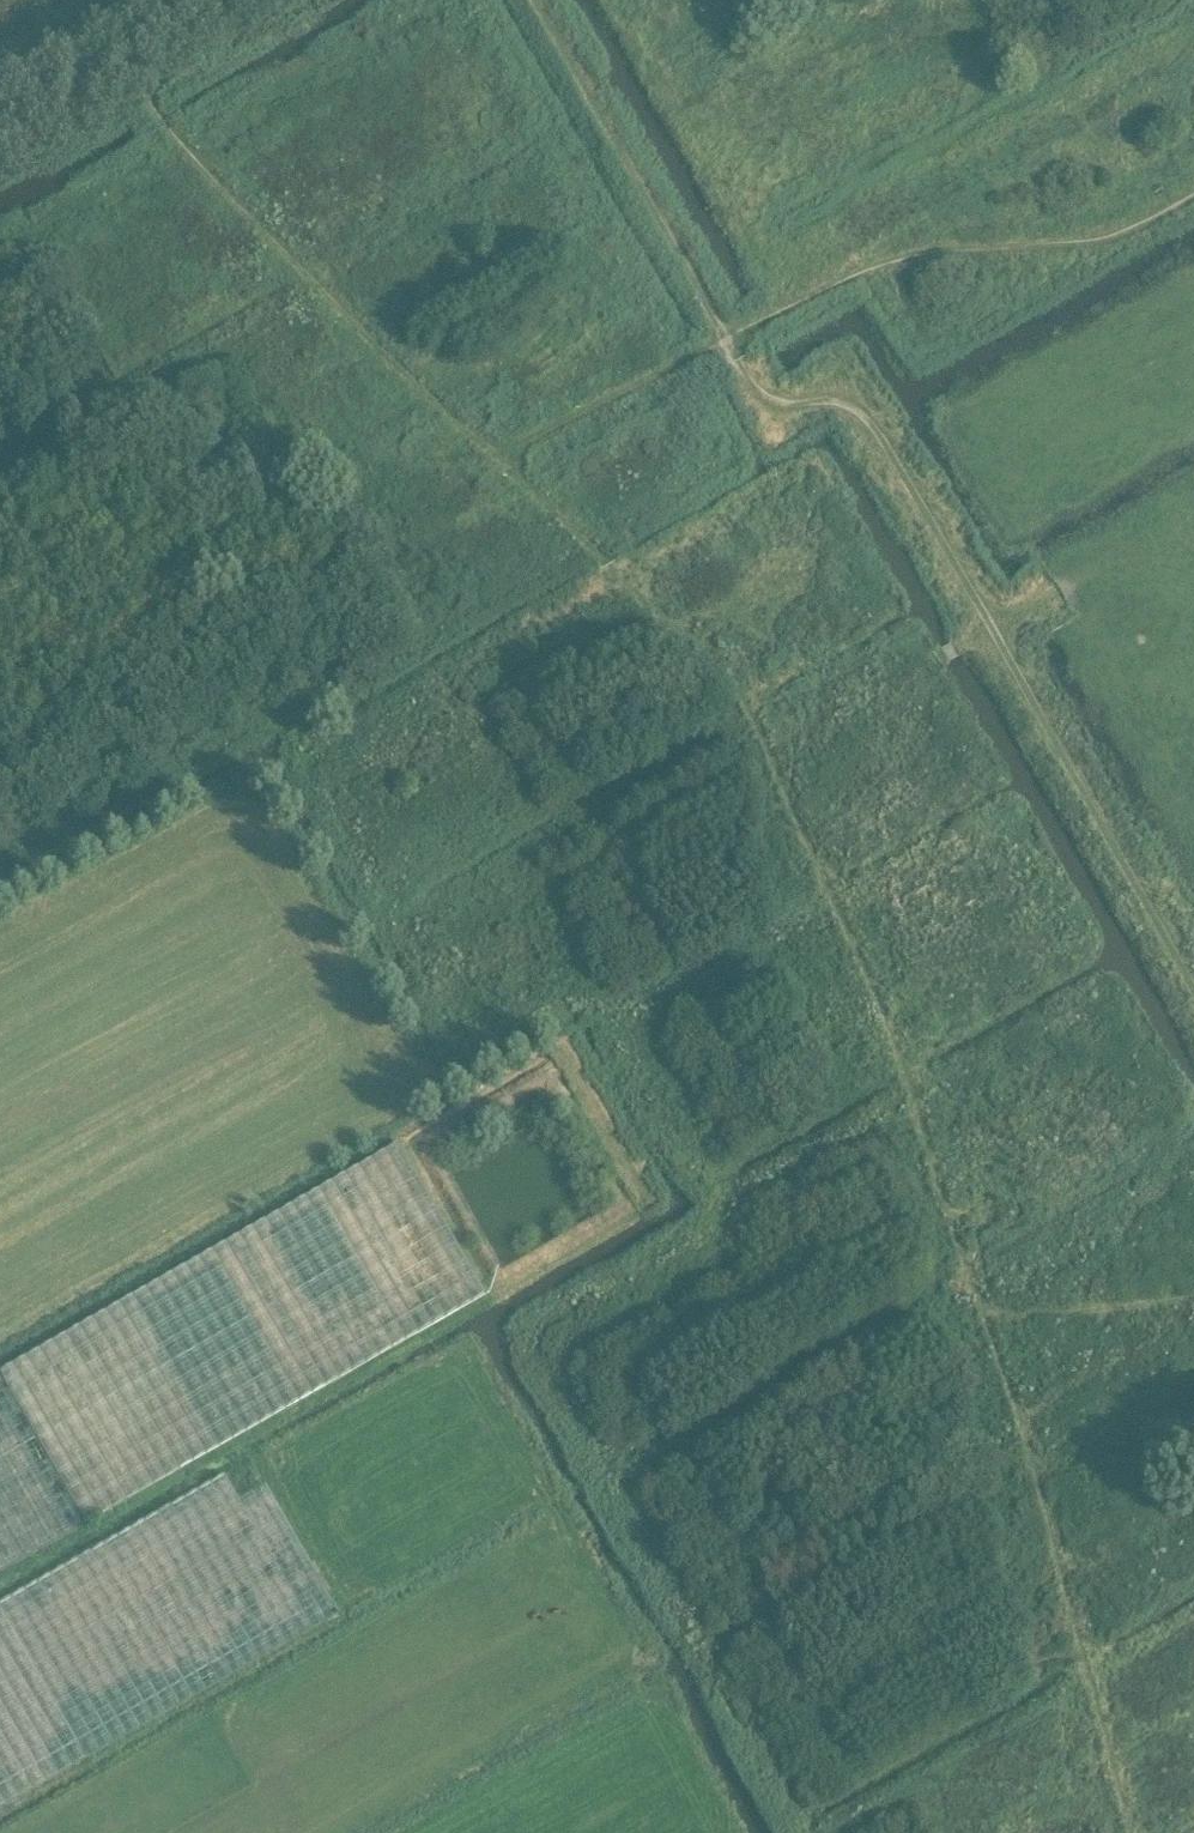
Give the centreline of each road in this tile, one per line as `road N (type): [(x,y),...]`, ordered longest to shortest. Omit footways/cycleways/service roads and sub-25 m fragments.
road 1 (track): [(1193,968),(883,437),(859,409),(835,399),(789,404),(769,395),(727,344),(536,0)]
road 2 (track): [(727,344),(861,281),(937,260),(1117,244),(1193,201)]
road 3 (track): [(1055,600),(1048,596),(992,625),(774,750)]
road 4 (track): [(727,344),(496,459)]

